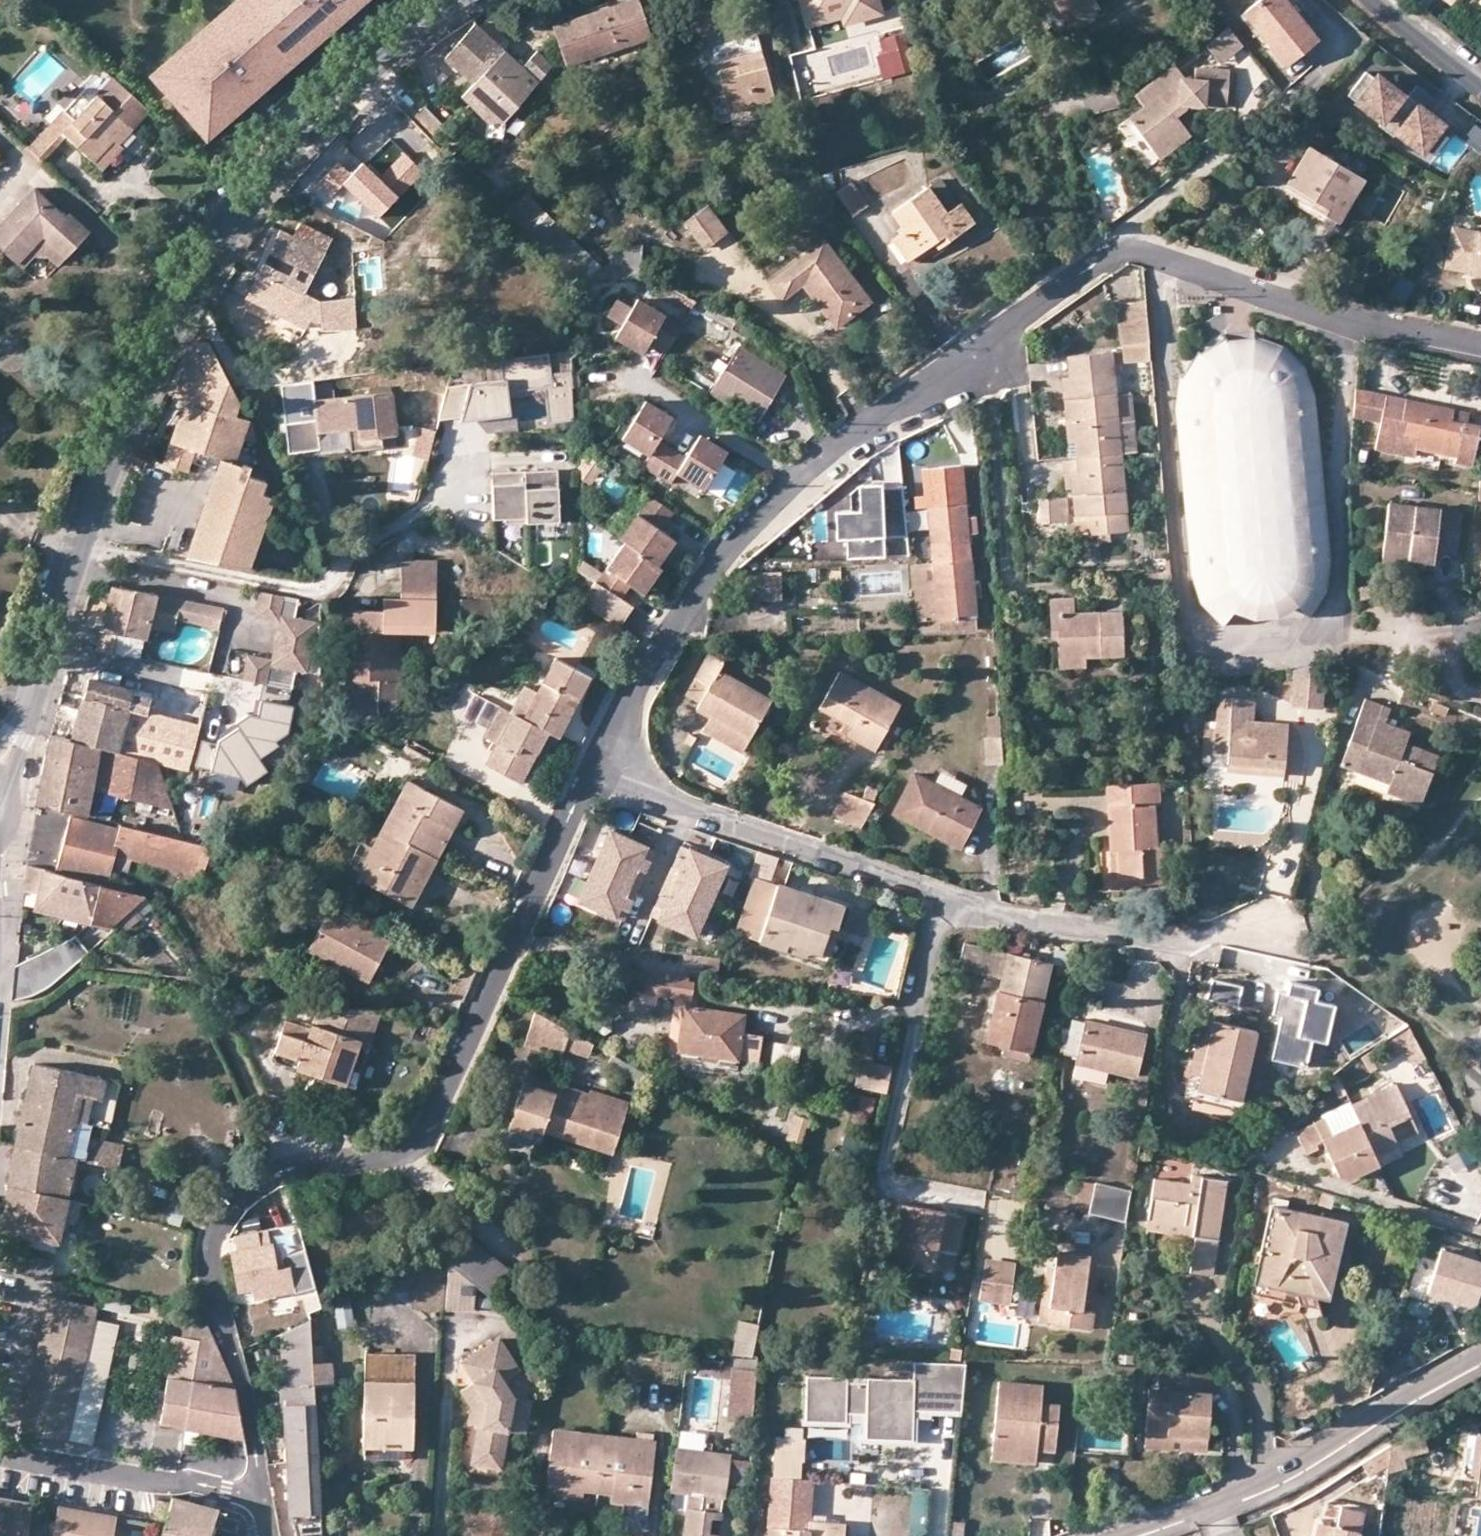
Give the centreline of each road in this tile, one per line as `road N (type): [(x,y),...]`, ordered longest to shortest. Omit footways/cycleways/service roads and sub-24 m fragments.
road 1 (residential): [(597,774),(715,566),(769,510),(875,418),(1106,263),(1144,253),(1343,317),(1480,346)]
road 2 (residential): [(260,1486),(249,1411),(214,1298),(215,1238),(240,1202),(281,1167),(395,1160),(428,1139),(597,774)]
road 3 (secondary): [(452,0),(383,54),(273,162),(188,285),(114,445),(38,685)]
road 4 (residential): [(1266,923),(1210,940),(1036,920),(597,774)]
road 5 (residential): [(1113,1535),(1292,1464),(1480,1356)]
road 6 (residential): [(260,1486),(160,1482),(24,1459),(0,1447)]
road 7 (track): [(204,986),(281,1167)]
road 8 (residential): [(1369,0),(1480,90)]

